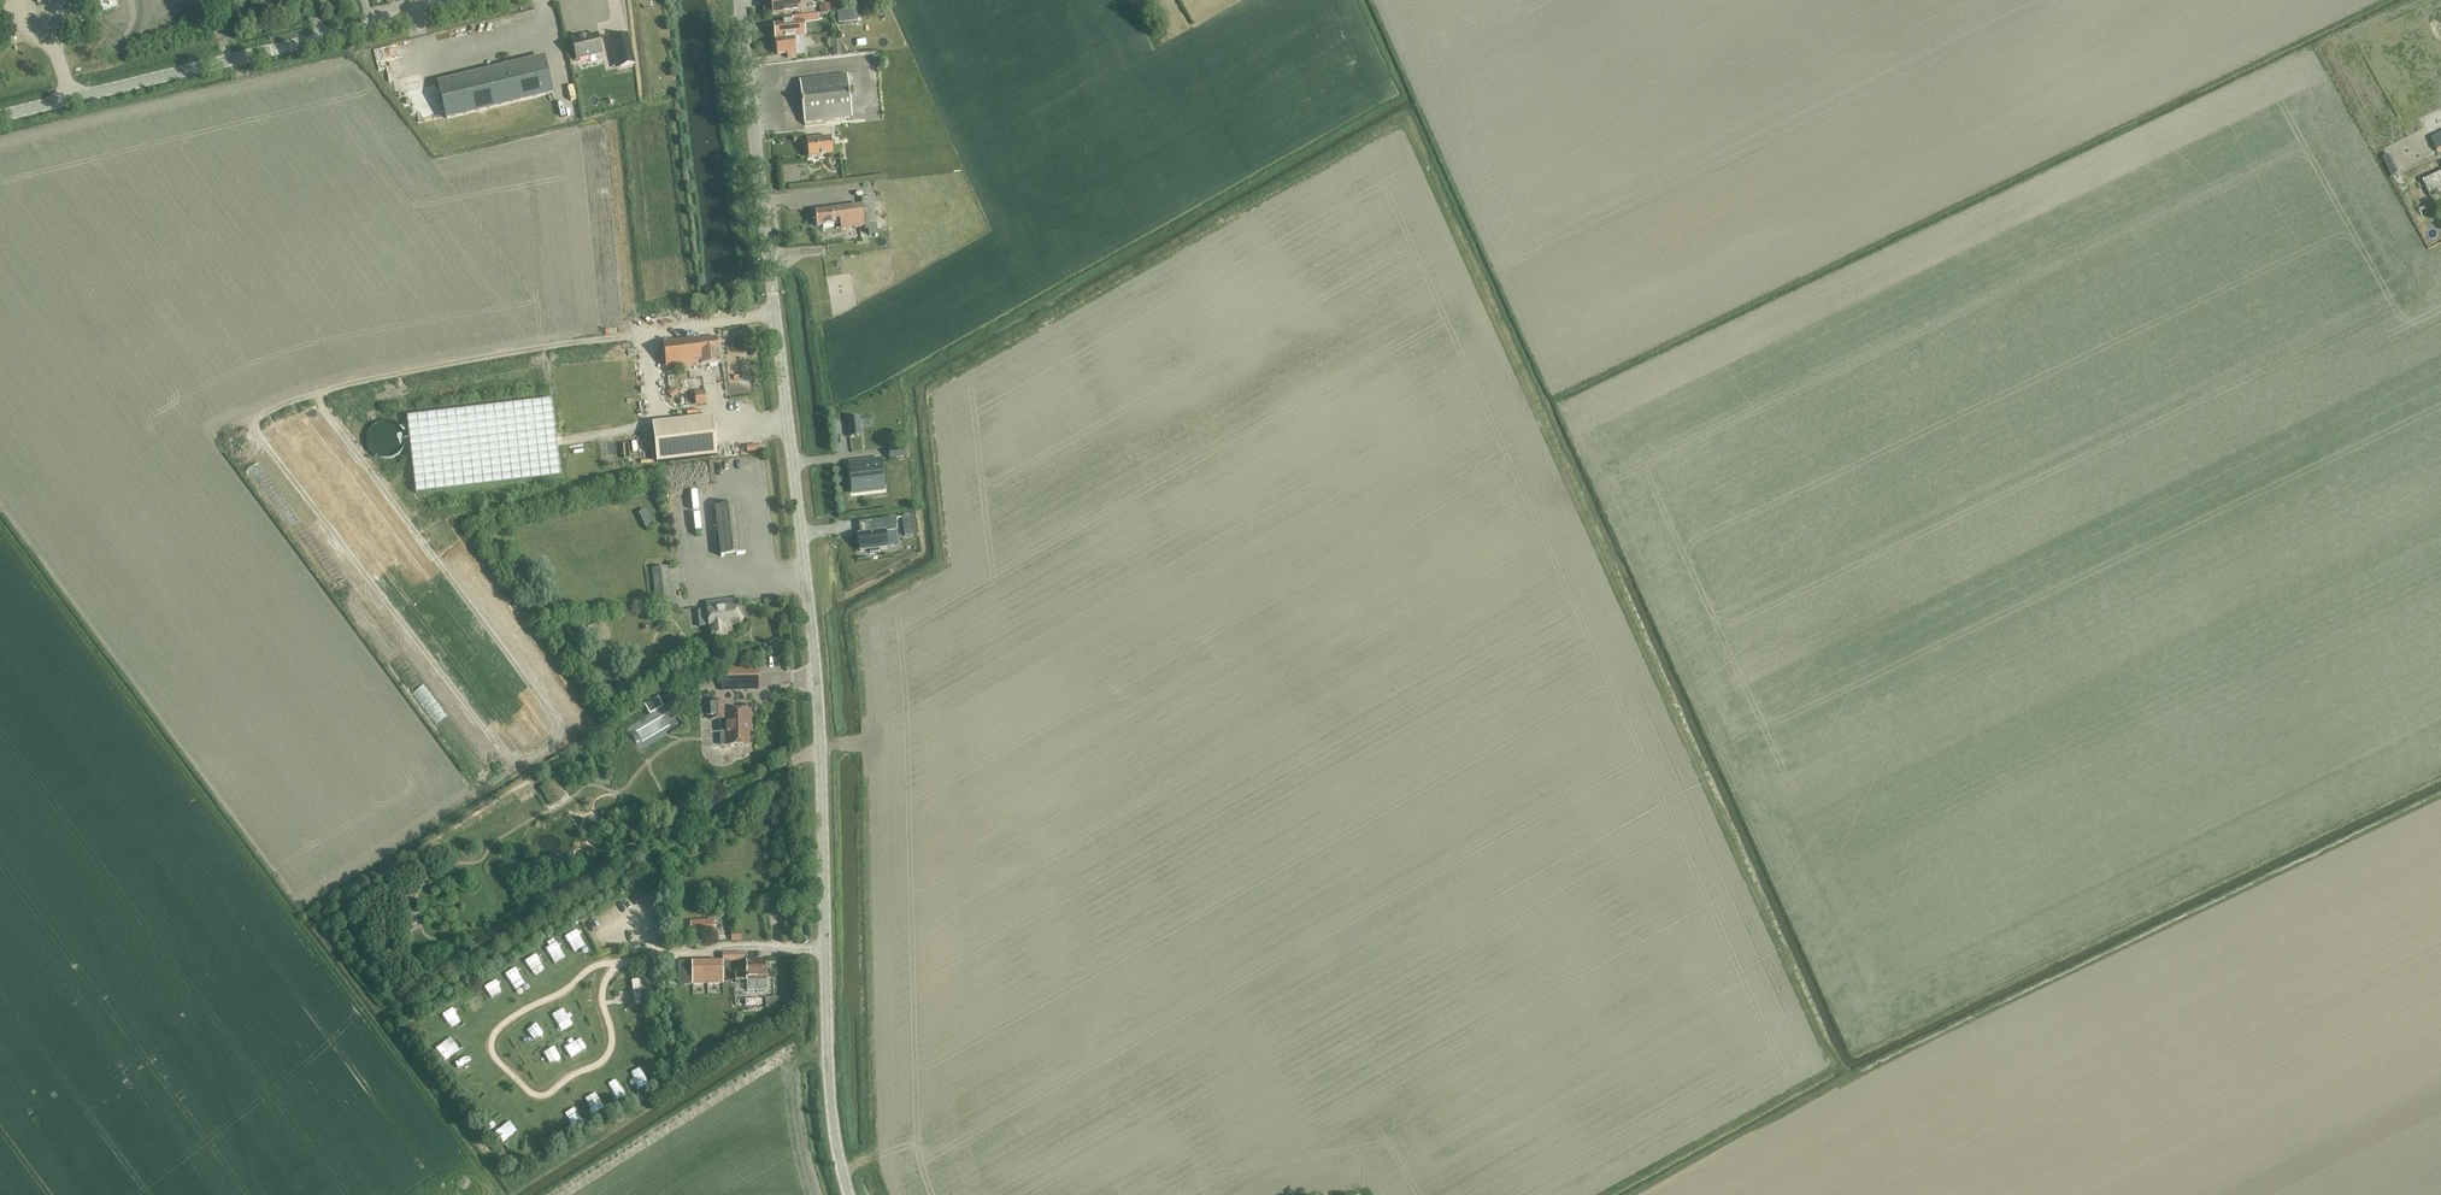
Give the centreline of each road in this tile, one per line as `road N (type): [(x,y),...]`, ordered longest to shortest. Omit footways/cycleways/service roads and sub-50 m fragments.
road 1 (unclassified): [(850,1194),(828,1107),(820,720),(773,294)]
road 2 (tertiary): [(0,115),(479,0)]
road 3 (residential): [(773,294),(738,0)]

